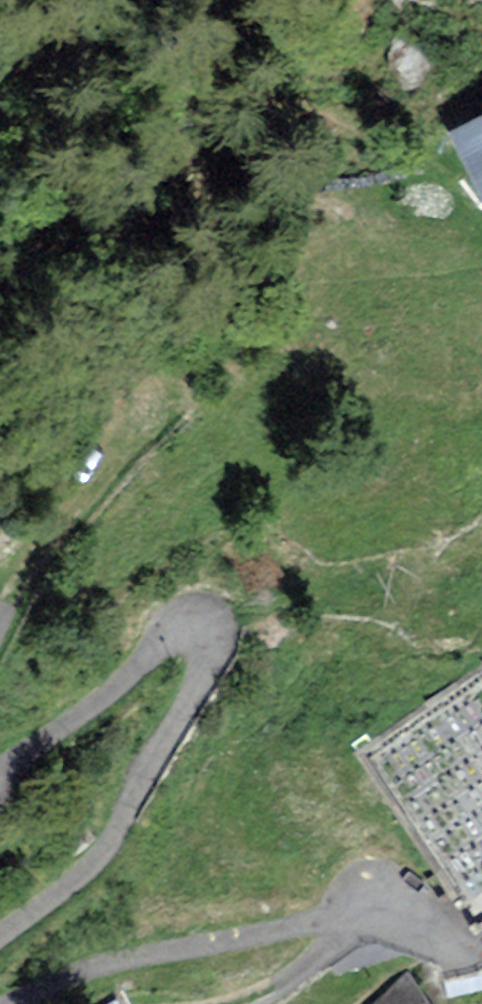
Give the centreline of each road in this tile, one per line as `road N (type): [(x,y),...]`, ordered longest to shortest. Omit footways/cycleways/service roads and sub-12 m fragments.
road 1 (track): [(0,933),(105,853),(187,705),(194,639),(185,631),(169,633),(113,688),(0,771)]
road 2 (residential): [(481,947),(462,950),(373,926),(309,924),(98,966),(23,1003)]
road 3 (track): [(0,624),(58,529),(180,377)]

